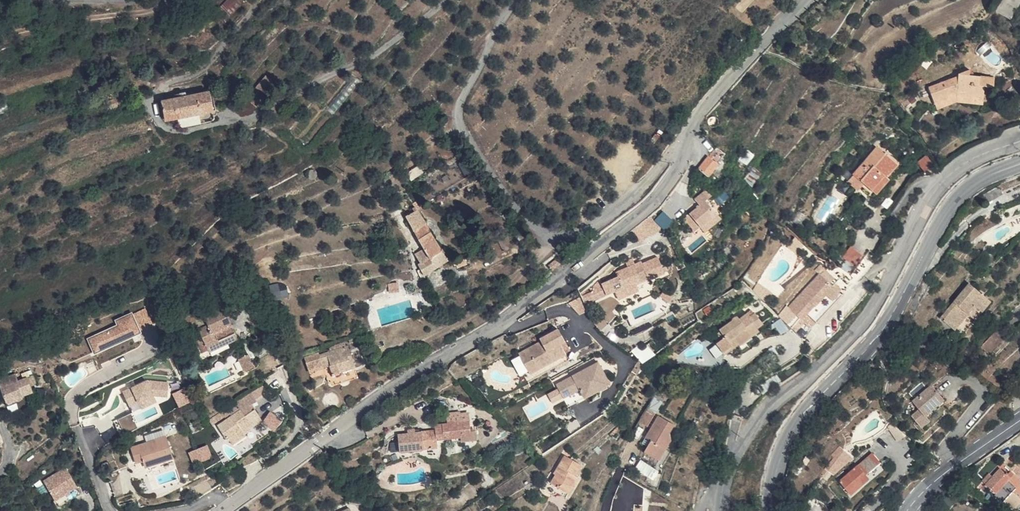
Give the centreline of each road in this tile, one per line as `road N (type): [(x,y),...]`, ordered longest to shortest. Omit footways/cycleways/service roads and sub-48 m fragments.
road 1 (residential): [(223,510),(596,253),(658,197),(687,150)]
road 2 (tertiary): [(1019,141),(975,157),(939,187),(864,321),(757,422),(726,478),(722,510)]
road 3 (residential): [(687,150),(670,152),(638,192),(591,228),(567,236),(523,216),(459,123),(459,108),(516,0)]
road 4 (secondary): [(770,510),(786,440),(871,345),(952,203),(1019,164)]
road 5 (residential): [(687,150),(708,102),(807,0)]
road 6 (secondary): [(1019,420),(908,510)]

